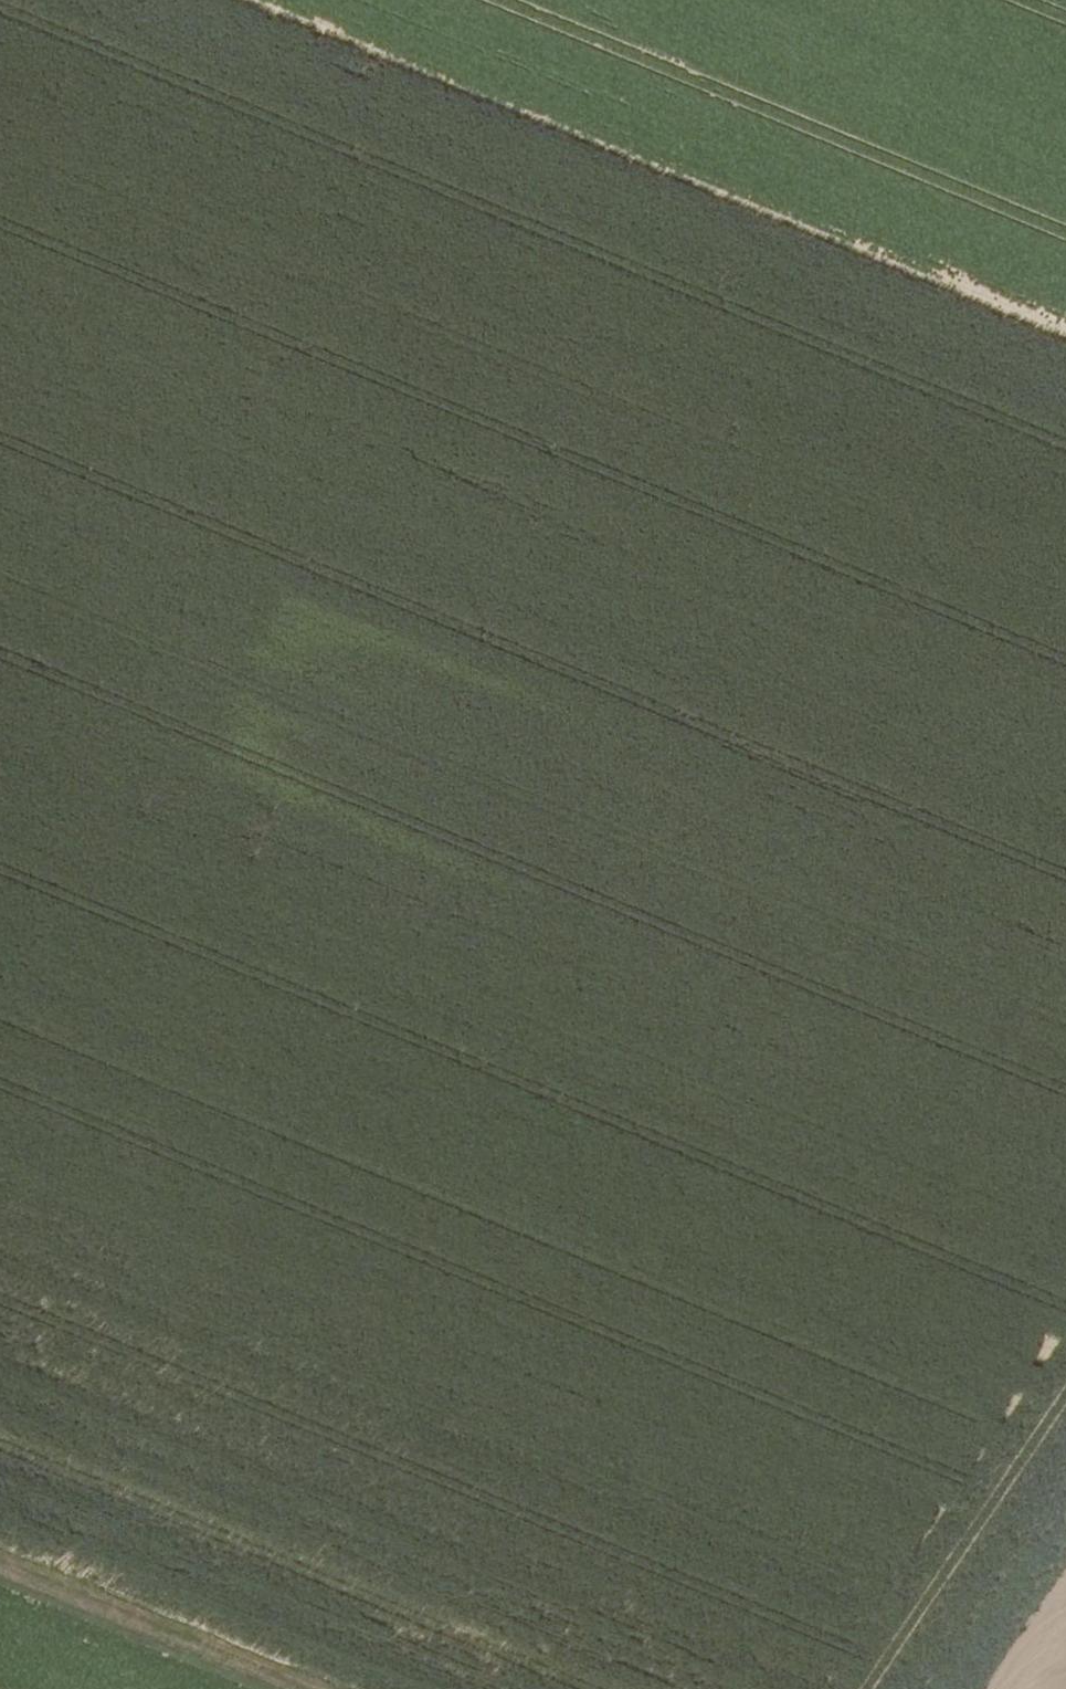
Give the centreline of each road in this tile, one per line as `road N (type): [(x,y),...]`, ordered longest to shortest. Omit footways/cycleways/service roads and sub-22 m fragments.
road 1 (track): [(0,1556),(318,1688)]

